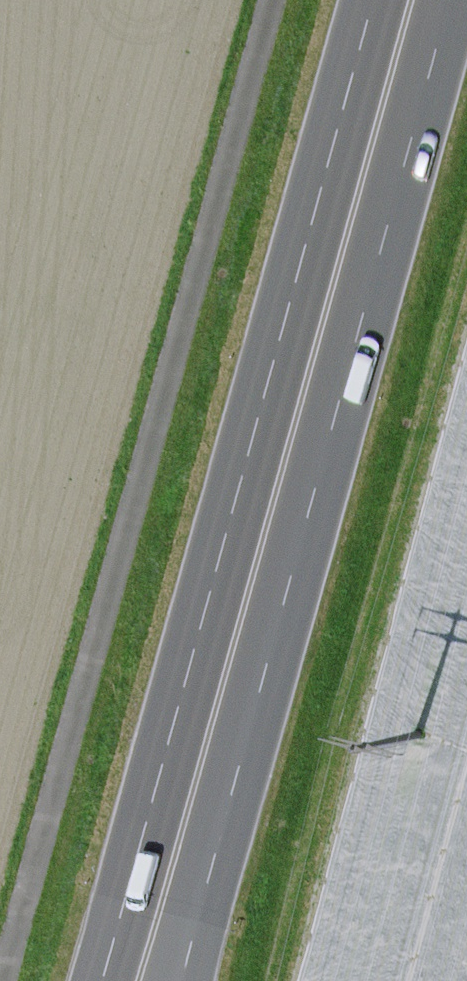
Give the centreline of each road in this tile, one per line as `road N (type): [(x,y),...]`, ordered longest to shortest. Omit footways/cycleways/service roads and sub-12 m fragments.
road 1 (primary): [(408,0),(138,980)]
road 2 (track): [(0,955),(264,0)]

